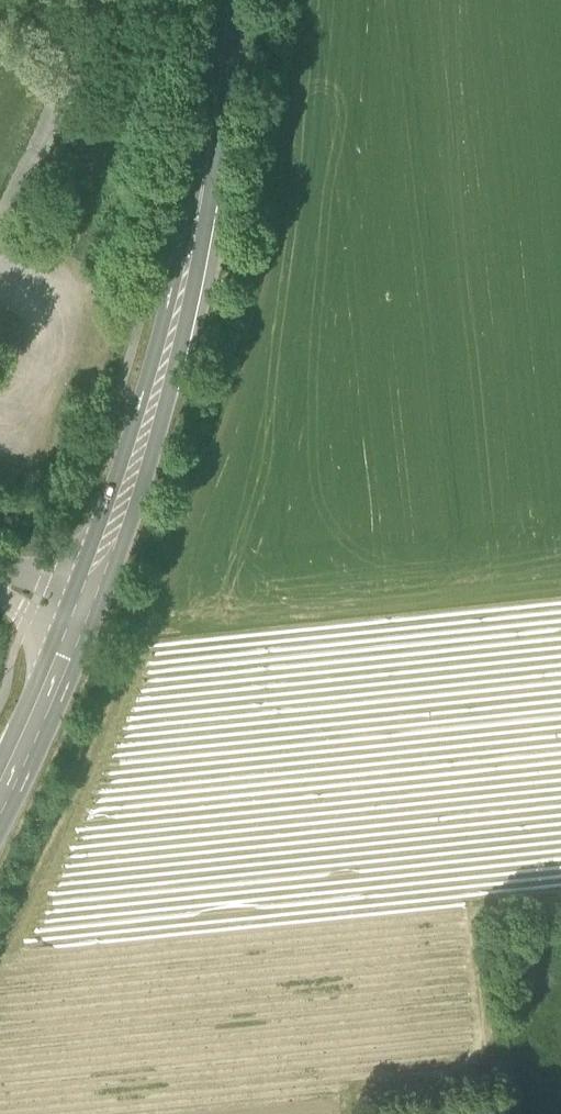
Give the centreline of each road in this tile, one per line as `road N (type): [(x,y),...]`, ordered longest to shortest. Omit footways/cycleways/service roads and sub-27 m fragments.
road 1 (primary): [(229,0),(207,181),(138,458),(76,621)]
road 2 (primary): [(76,621),(0,791)]

